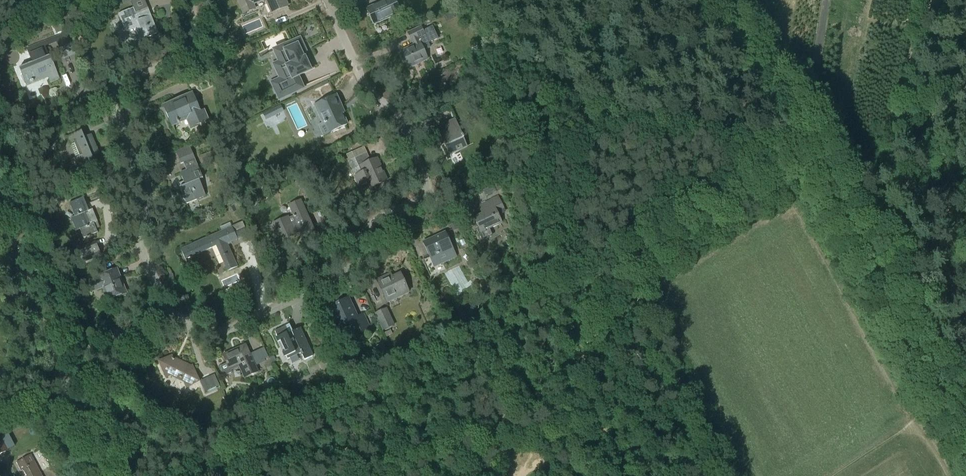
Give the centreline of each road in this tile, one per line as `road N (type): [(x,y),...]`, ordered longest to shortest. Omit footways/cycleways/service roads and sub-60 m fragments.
road 1 (track): [(202,475),(824,159)]
road 2 (residential): [(167,311),(225,332),(342,278),(372,222),(426,193),(397,114),(368,91),(326,0)]
road 3 (tertiary): [(965,426),(805,124),(713,0)]
road 4 (residential): [(193,0),(190,50),(111,92),(147,191),(138,226)]
road 5 (residential): [(58,362),(0,215)]
road 6 (residential): [(105,475),(58,362)]
road 7 (residential): [(58,362),(167,311)]

